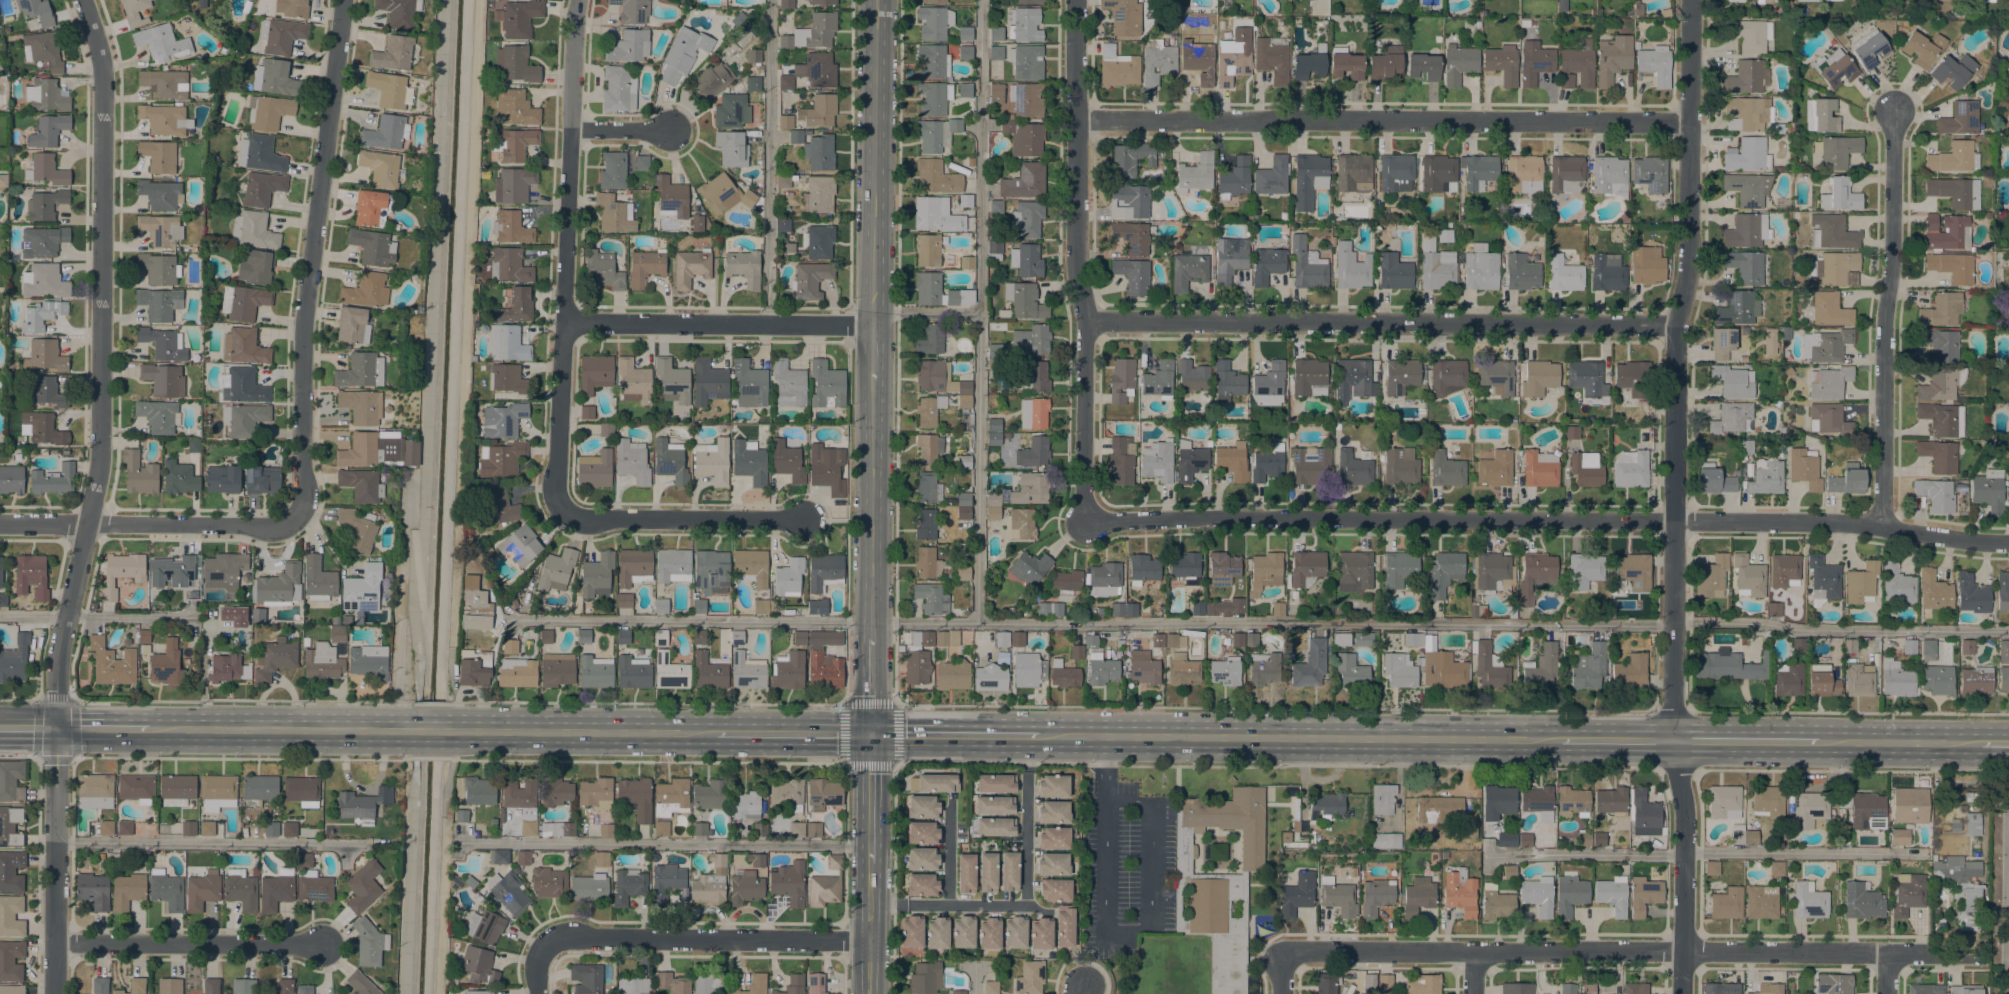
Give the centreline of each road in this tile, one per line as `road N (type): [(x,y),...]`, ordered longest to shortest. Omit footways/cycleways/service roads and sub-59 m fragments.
road 1 (tertiary): [(55,993),(58,659),(100,460),(102,115),(96,41),(82,0)]
road 2 (residential): [(2008,543),(1845,523),(1085,521)]
road 3 (tertiary): [(1674,740),(1676,324),(1693,254),(1691,0)]
road 4 (residential): [(1287,956),(1935,951)]
road 5 (residential): [(1692,124),(1079,120)]
road 6 (residential): [(1676,324),(1089,321)]
road 7 (residential): [(296,519),(305,492),(303,319),(342,0)]
road 8 (primary): [(1560,739),(1038,737)]
road 9 (residential): [(1085,521),(1081,0)]
road 10 (residential): [(561,511),(578,0)]
road 11 (residential): [(1882,526),(1895,113)]
road 12 (residential): [(869,941),(543,942)]
road 13 (secondary): [(874,325),(876,0)]
road 14 (residential): [(874,325),(566,323)]
road 15 (residential): [(296,519),(274,529),(0,524)]
road 16 (primary): [(717,734),(447,731)]
road 17 (residential): [(326,946),(56,944)]
road 18 (primary): [(411,731),(148,729)]
road 19 (secondary): [(872,638),(874,380)]
road 20 (residential): [(1028,773),(1026,906),(907,905)]
road 21 (residential): [(561,511),(576,519),(804,519)]
road 22 (residential): [(1684,952),(1684,813),(1674,740)]
road 23 (primary): [(1038,737),(871,735)]
road 24 (primary): [(1979,745),(1819,742)]
road 25 (primary): [(871,735),(717,734)]
road 26 (primary): [(1819,742),(1674,740)]
road 27 (secondary): [(868,993),(870,864)]
road 28 (secondary): [(870,864),(871,735)]

